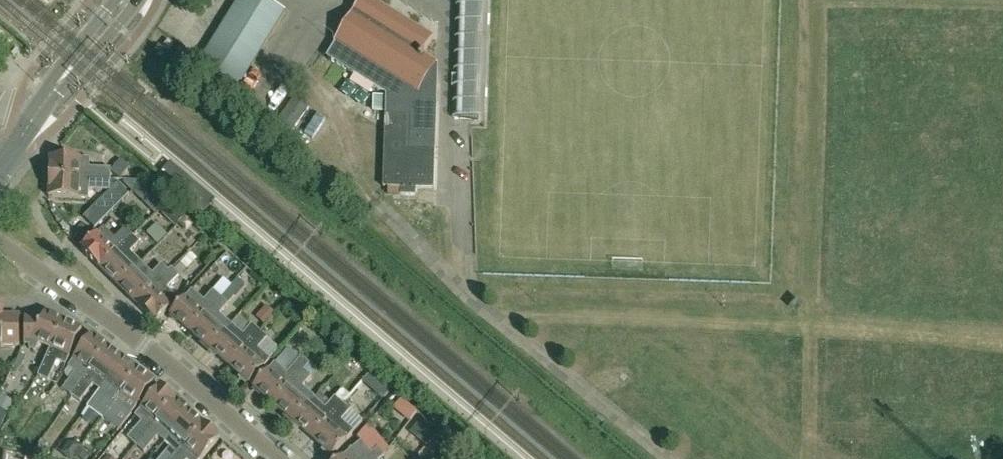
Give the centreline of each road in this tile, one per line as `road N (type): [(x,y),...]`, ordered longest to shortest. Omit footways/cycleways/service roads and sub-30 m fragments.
road 1 (residential): [(277,458),(144,344),(0,246)]
road 2 (residential): [(29,124),(126,0)]

